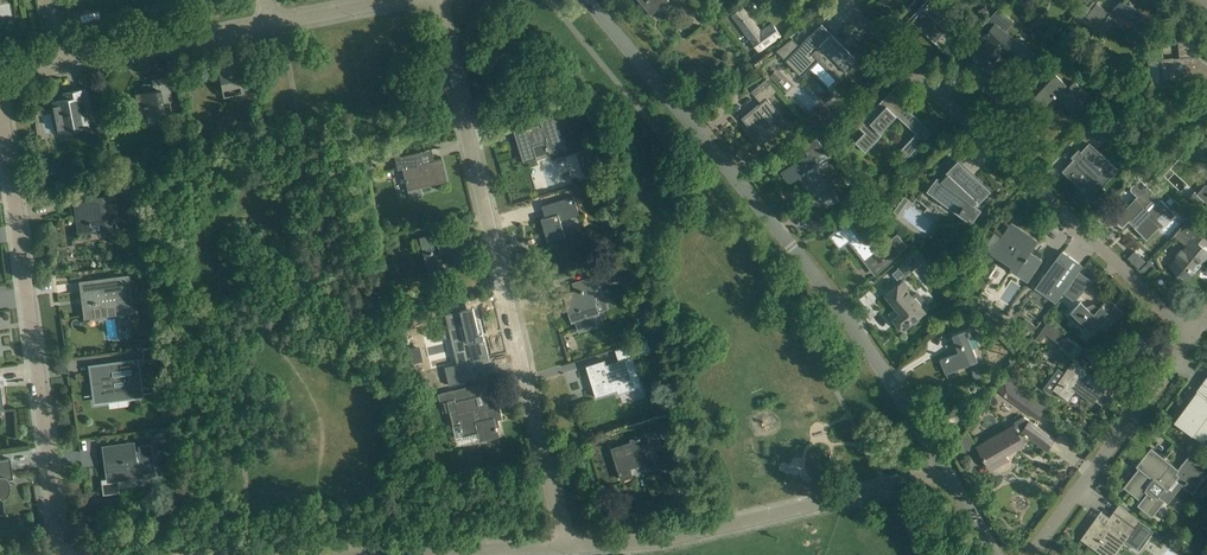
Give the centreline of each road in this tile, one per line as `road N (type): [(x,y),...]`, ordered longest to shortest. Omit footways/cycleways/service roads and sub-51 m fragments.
road 1 (residential): [(943,465),(848,317),(591,0)]
road 2 (residential): [(564,547),(437,0)]
road 3 (residential): [(1192,338),(844,0)]
road 4 (residential): [(63,554),(0,96)]
road 5 (residential): [(564,547),(697,532),(943,465)]
road 6 (residential): [(1025,554),(1192,338)]
road 7 (residential): [(63,65),(270,23)]
road 8 (residential): [(368,554),(564,547)]
road 9 (residential): [(270,23),(389,0)]

